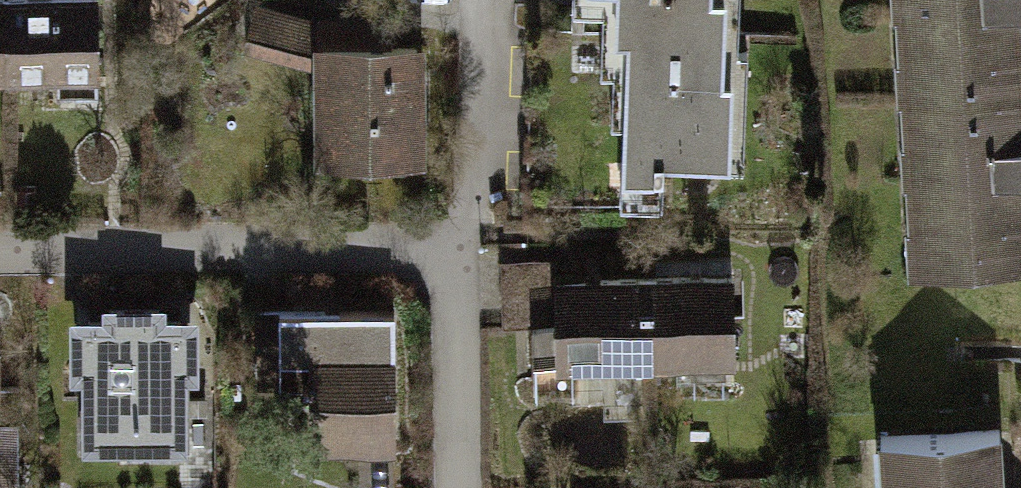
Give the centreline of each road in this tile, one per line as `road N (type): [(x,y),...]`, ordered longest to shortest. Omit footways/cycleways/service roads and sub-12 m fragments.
road 1 (residential): [(0,259),(457,263)]
road 2 (residential): [(457,263),(484,169),(482,0)]
road 3 (residential): [(457,263),(448,487)]

